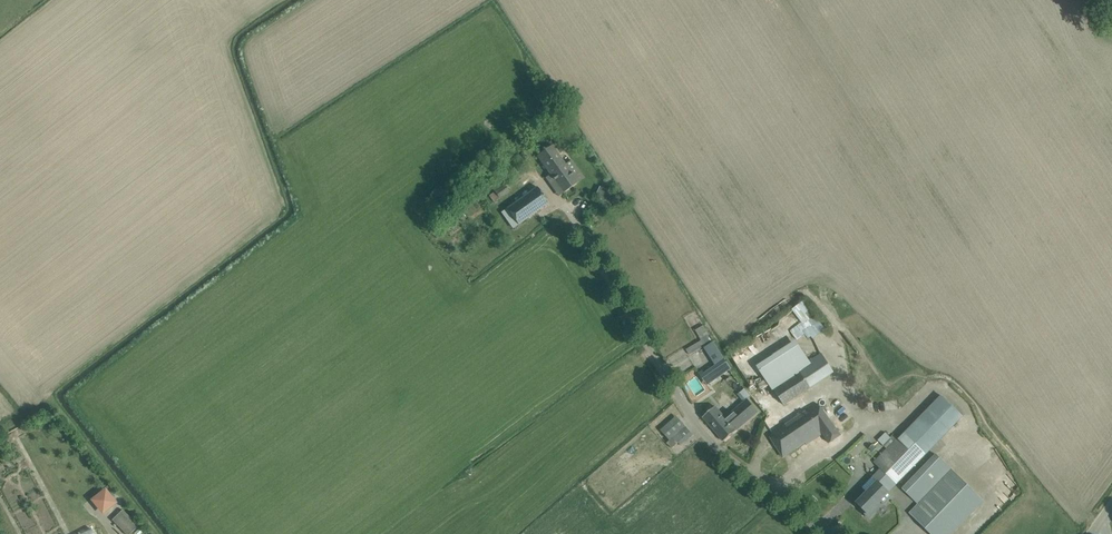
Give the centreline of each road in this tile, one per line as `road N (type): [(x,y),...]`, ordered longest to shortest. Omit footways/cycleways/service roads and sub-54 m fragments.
road 1 (unclassified): [(828,533),(714,444),(687,411),(574,203)]

